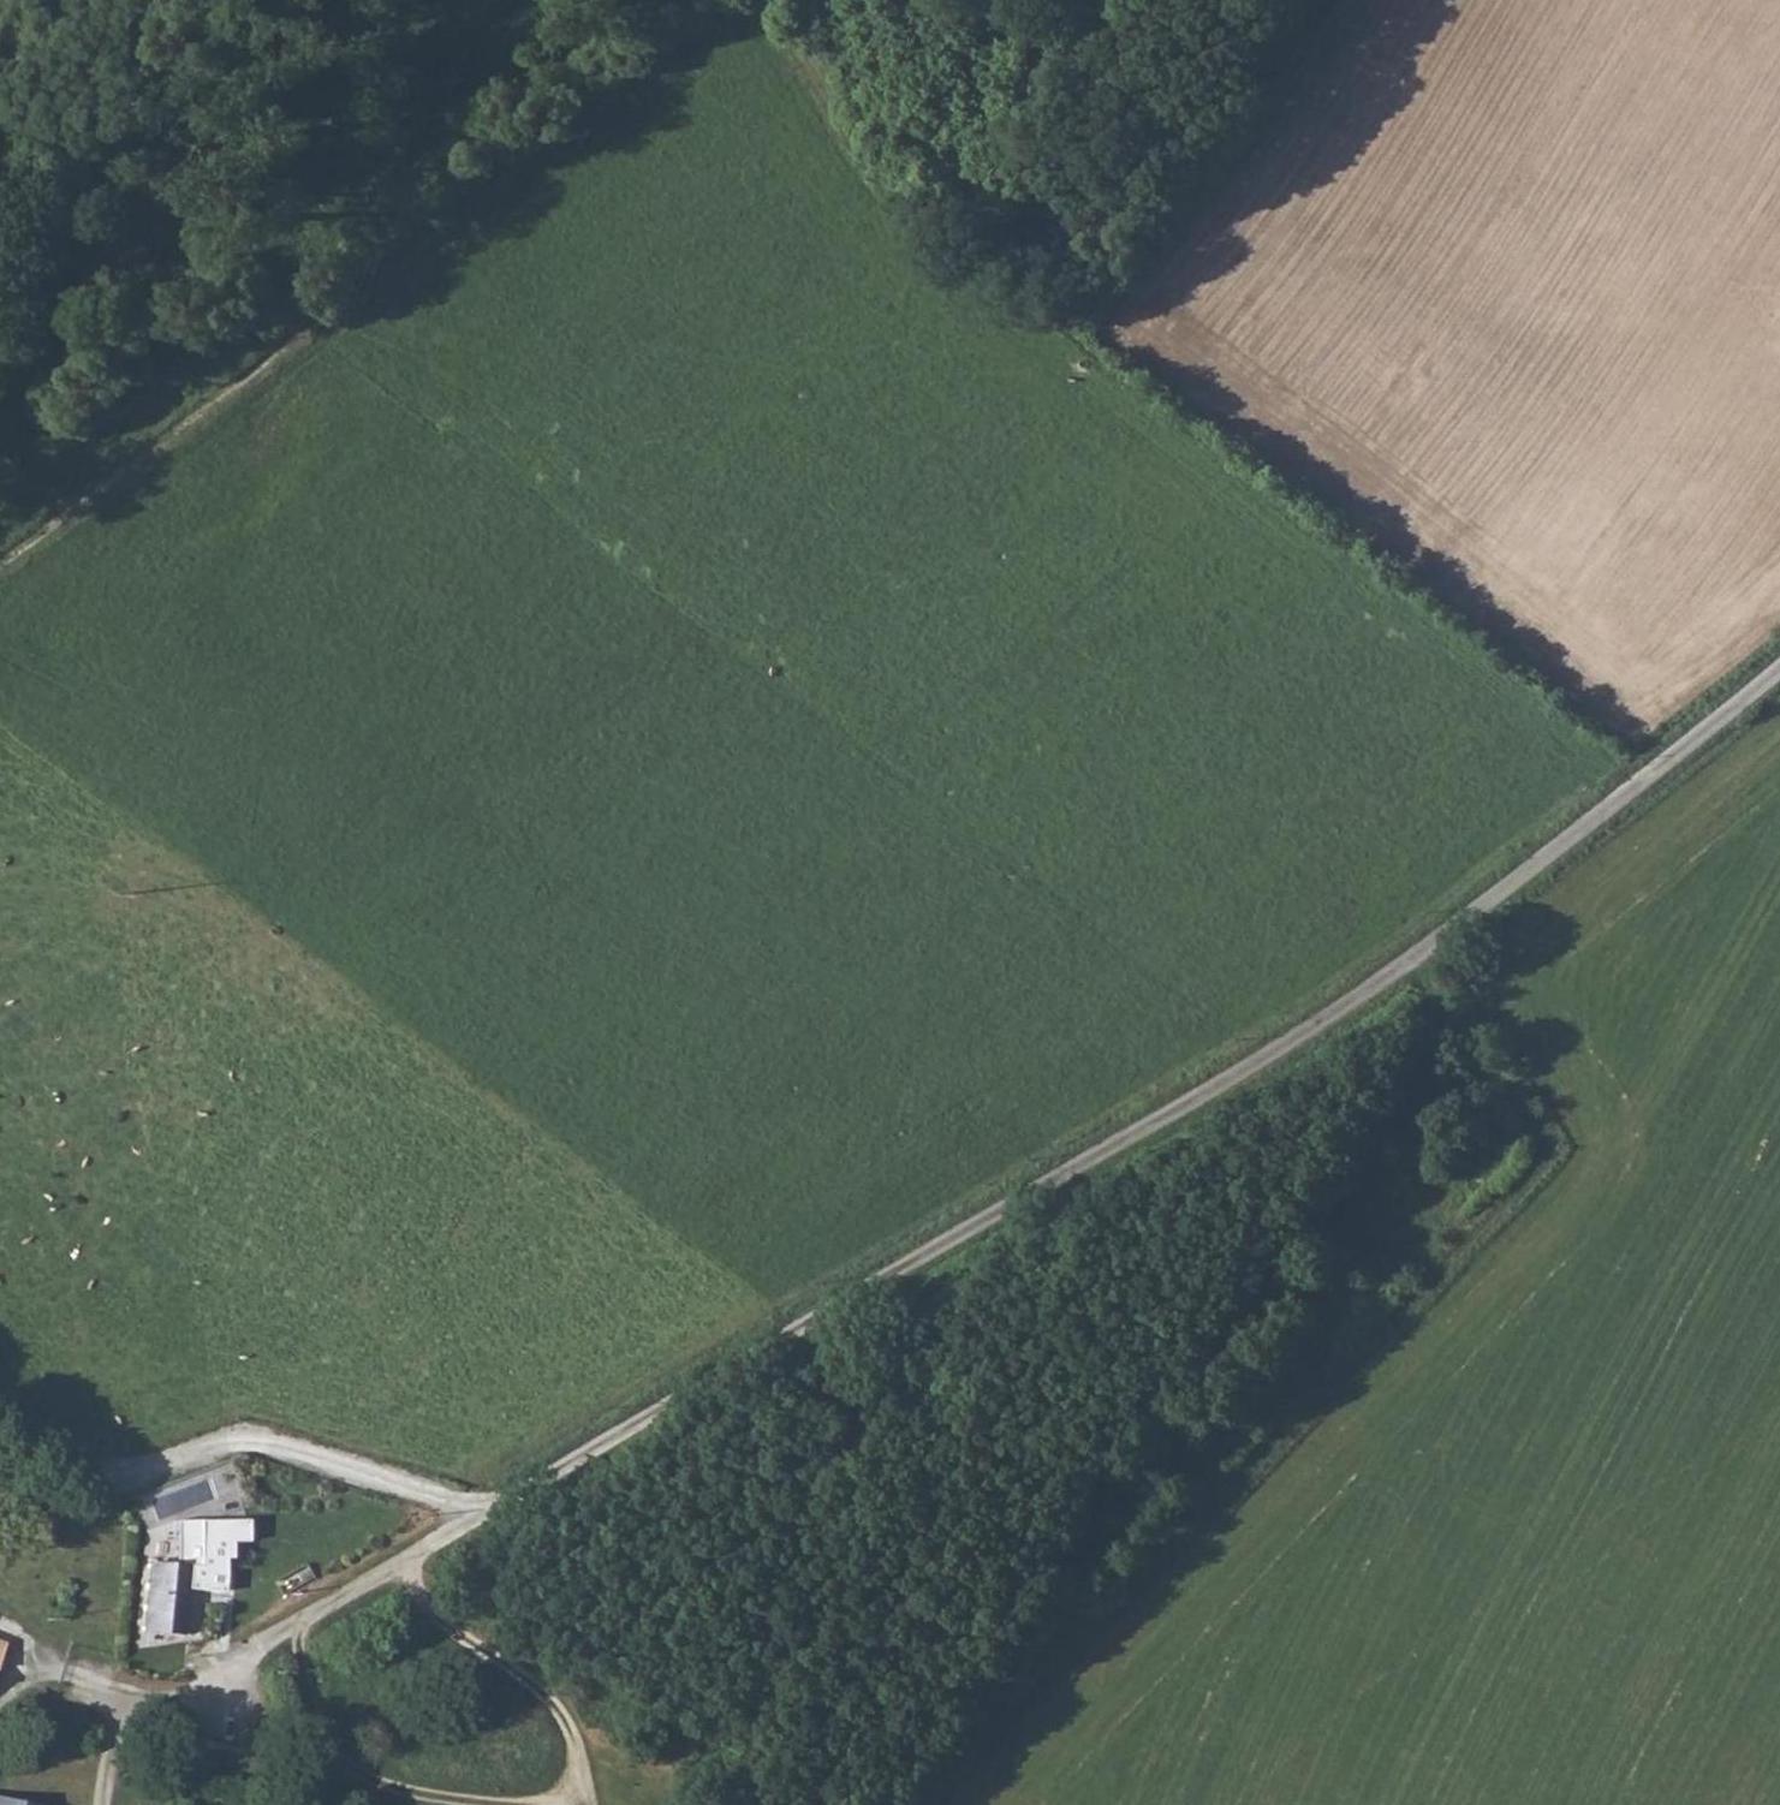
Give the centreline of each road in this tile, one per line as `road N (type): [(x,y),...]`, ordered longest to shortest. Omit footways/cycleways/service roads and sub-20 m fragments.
road 1 (unclassified): [(1779,671),(1641,785),(956,1257),(567,1483),(222,1669),(146,1691),(48,1671)]
road 2 (track): [(0,1435),(130,1531),(250,1567),(413,1563)]

